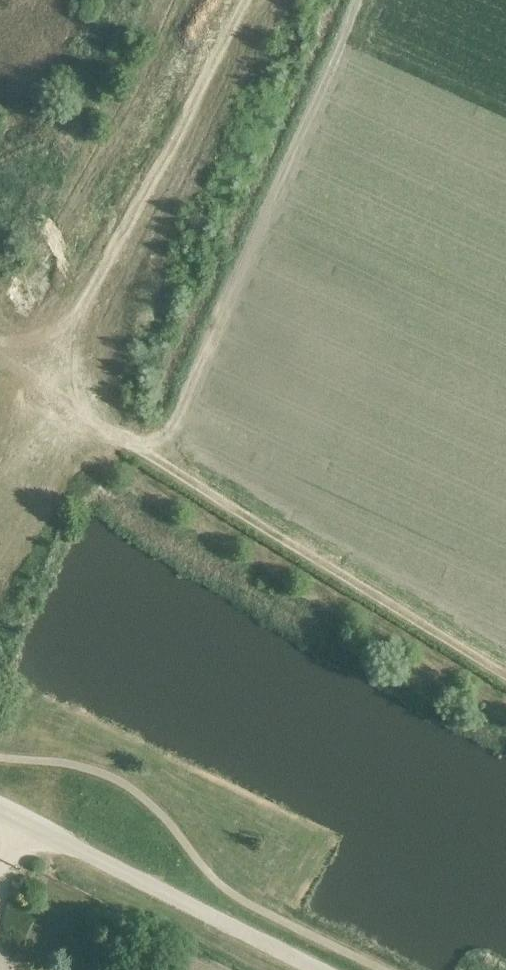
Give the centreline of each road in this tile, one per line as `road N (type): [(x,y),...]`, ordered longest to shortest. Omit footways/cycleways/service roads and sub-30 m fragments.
road 1 (track): [(58,391),(505,672)]
road 2 (track): [(246,0),(61,347),(58,391)]
road 3 (unclassified): [(312,969),(0,813)]

